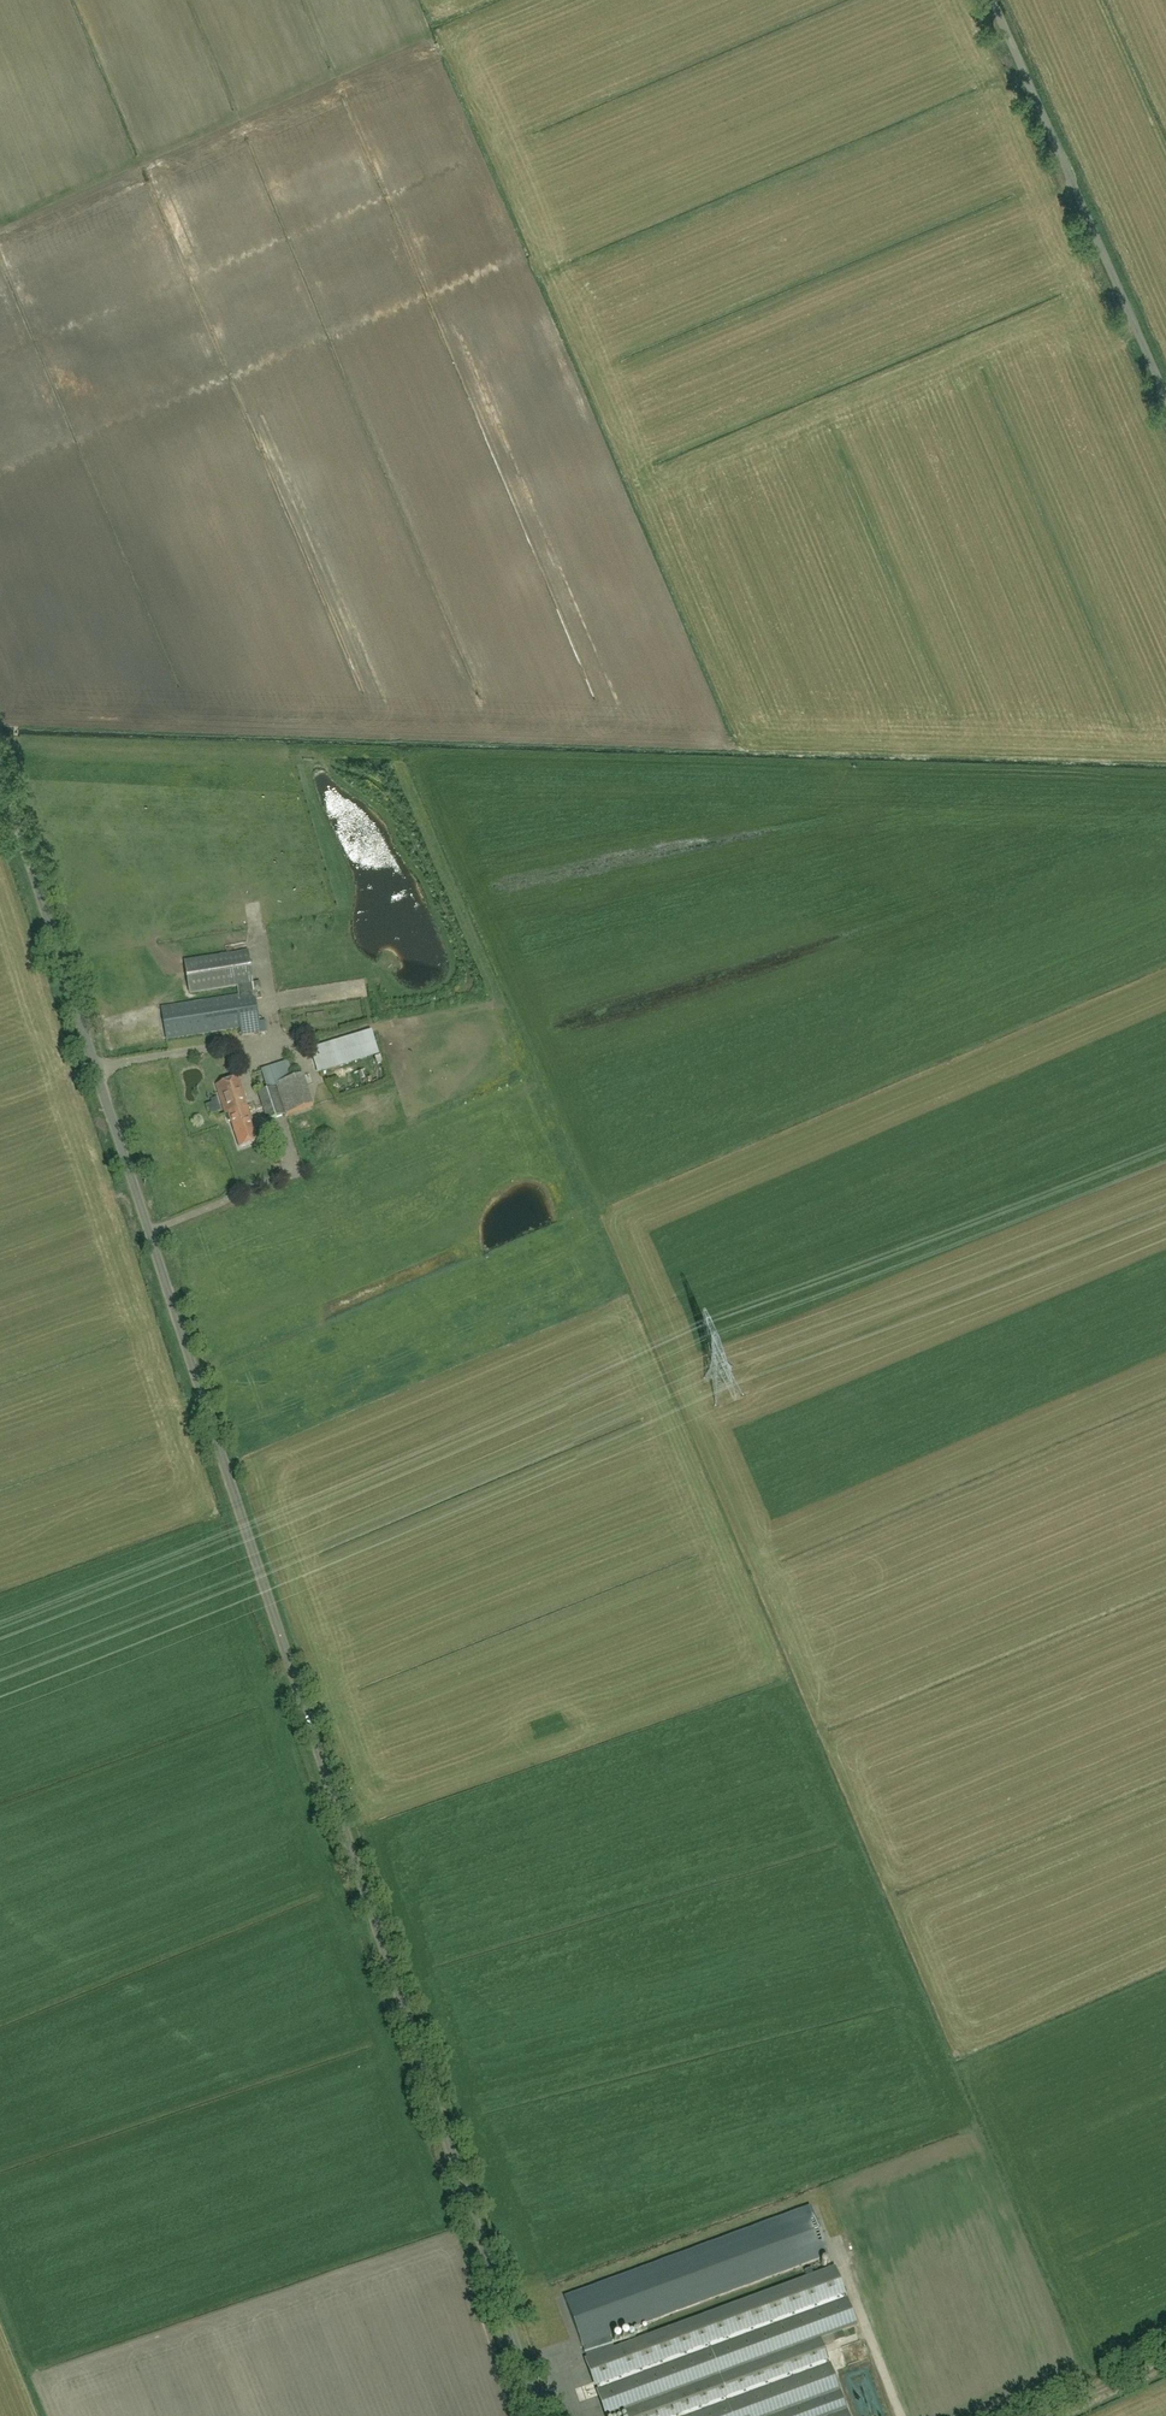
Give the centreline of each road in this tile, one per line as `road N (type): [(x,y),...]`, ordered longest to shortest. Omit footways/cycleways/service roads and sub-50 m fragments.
road 1 (unclassified): [(541,2415),(0,785)]
road 2 (unclassified): [(1165,383),(995,0)]
road 3 (track): [(1048,2415),(1165,2364)]

